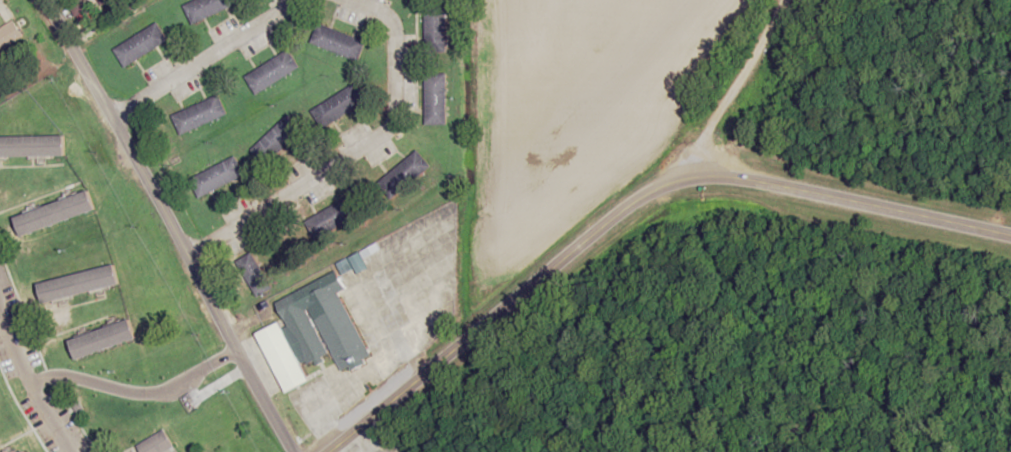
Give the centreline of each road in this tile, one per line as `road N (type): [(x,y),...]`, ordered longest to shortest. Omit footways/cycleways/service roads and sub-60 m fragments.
road 1 (residential): [(304,451),(636,198),(671,183),(785,0)]
road 2 (residential): [(38,0),(298,451)]
road 3 (residential): [(184,254),(382,130),(395,95),(395,52),(390,23),(372,0)]
road 4 (residential): [(1010,238),(809,190),(728,179),(671,183)]
road 5 (residential): [(290,0),(108,121)]
road 6 (residential): [(68,451),(0,314)]

